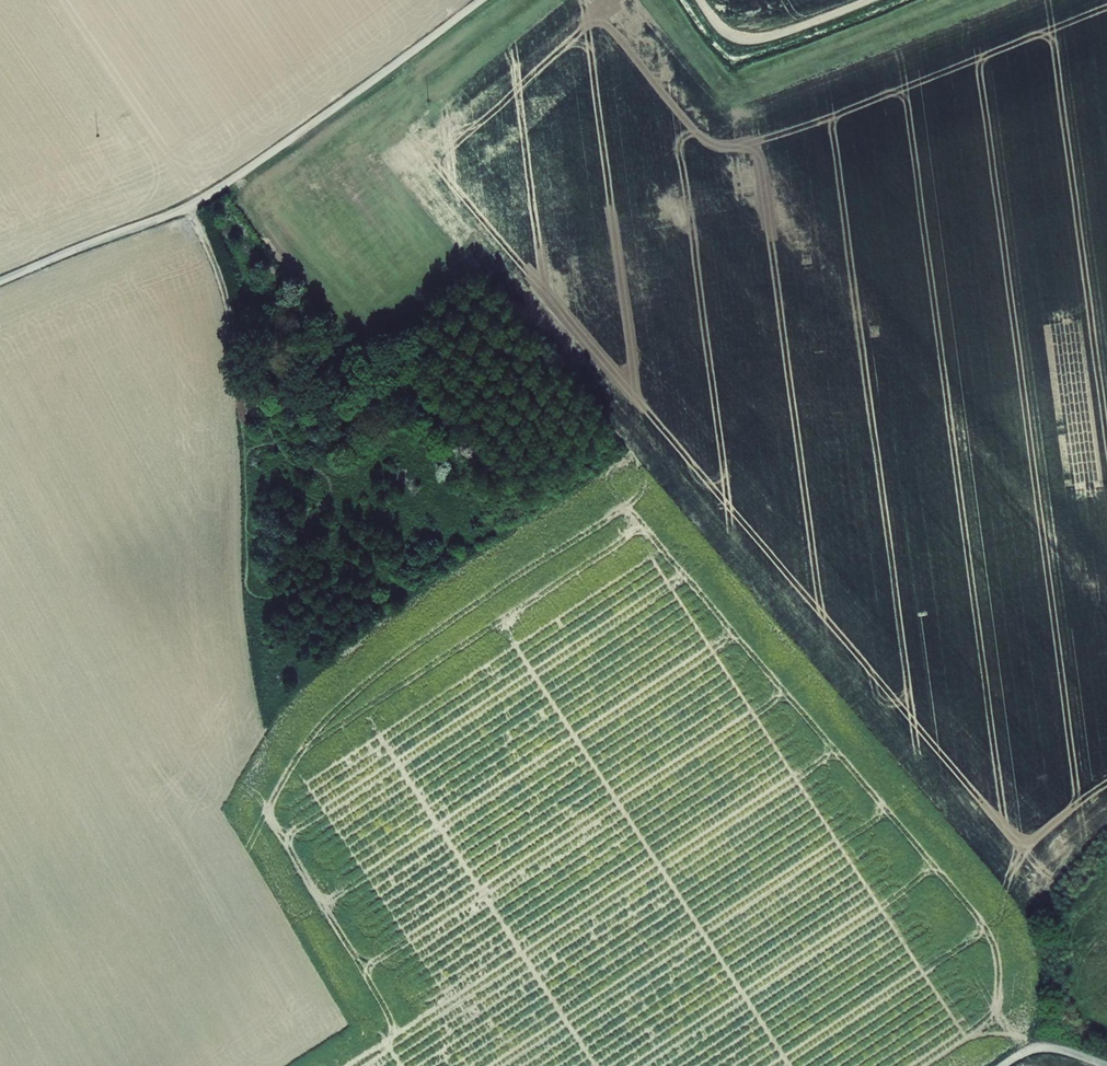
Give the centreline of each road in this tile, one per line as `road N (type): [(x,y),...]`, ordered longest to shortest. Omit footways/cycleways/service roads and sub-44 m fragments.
road 1 (unclassified): [(0,282),(213,192),(481,0)]
road 2 (track): [(399,514),(350,510),(255,467),(246,451),(225,297),(190,205)]
road 3 (unclassified): [(699,0),(722,31),(748,41),(870,0)]

